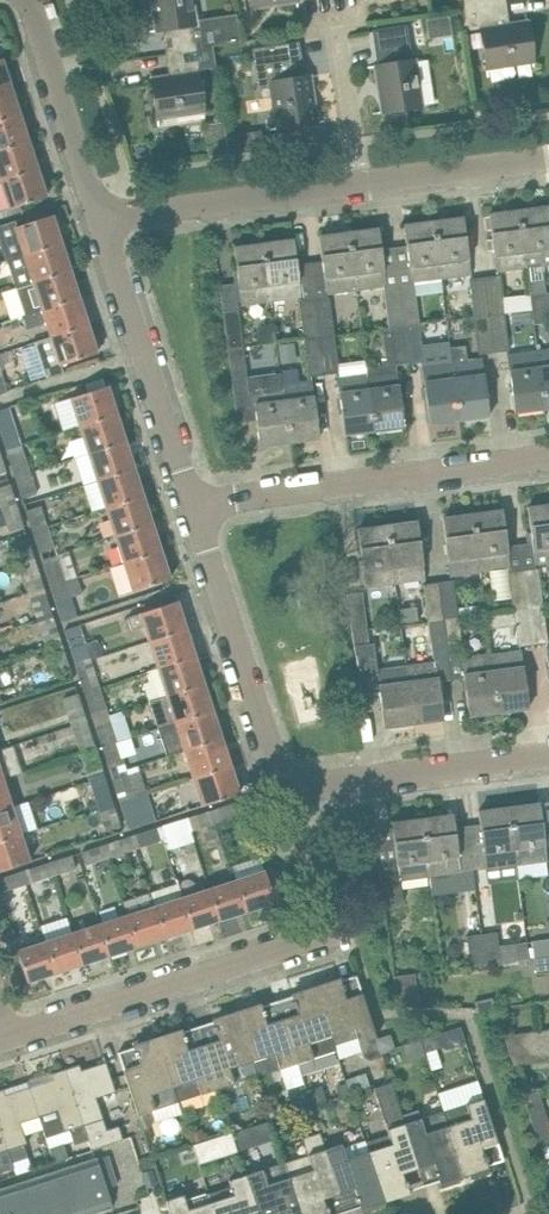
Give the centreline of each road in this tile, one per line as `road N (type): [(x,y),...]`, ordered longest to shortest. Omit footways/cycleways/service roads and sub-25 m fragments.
road 1 (residential): [(7,1041),(315,937),(321,906),(286,789)]
road 2 (residential): [(196,504),(548,456)]
road 3 (residential): [(196,504),(100,217)]
road 4 (residential): [(286,789),(196,504)]
road 5 (residential): [(286,789),(548,755)]
road 6 (unclassified): [(100,217),(356,180)]
road 7 (residential): [(100,217),(30,0)]
road 8 (unclassified): [(356,180),(548,155)]
road 9 (unclassified): [(356,180),(336,37)]

